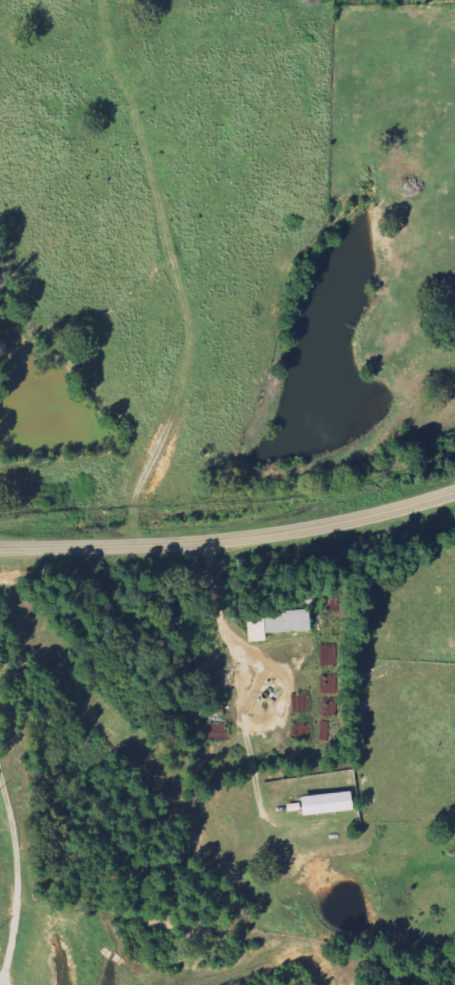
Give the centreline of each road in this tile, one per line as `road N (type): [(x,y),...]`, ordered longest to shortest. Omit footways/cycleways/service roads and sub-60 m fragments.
road 1 (tertiary): [(0,549),(260,536),(454,492)]

